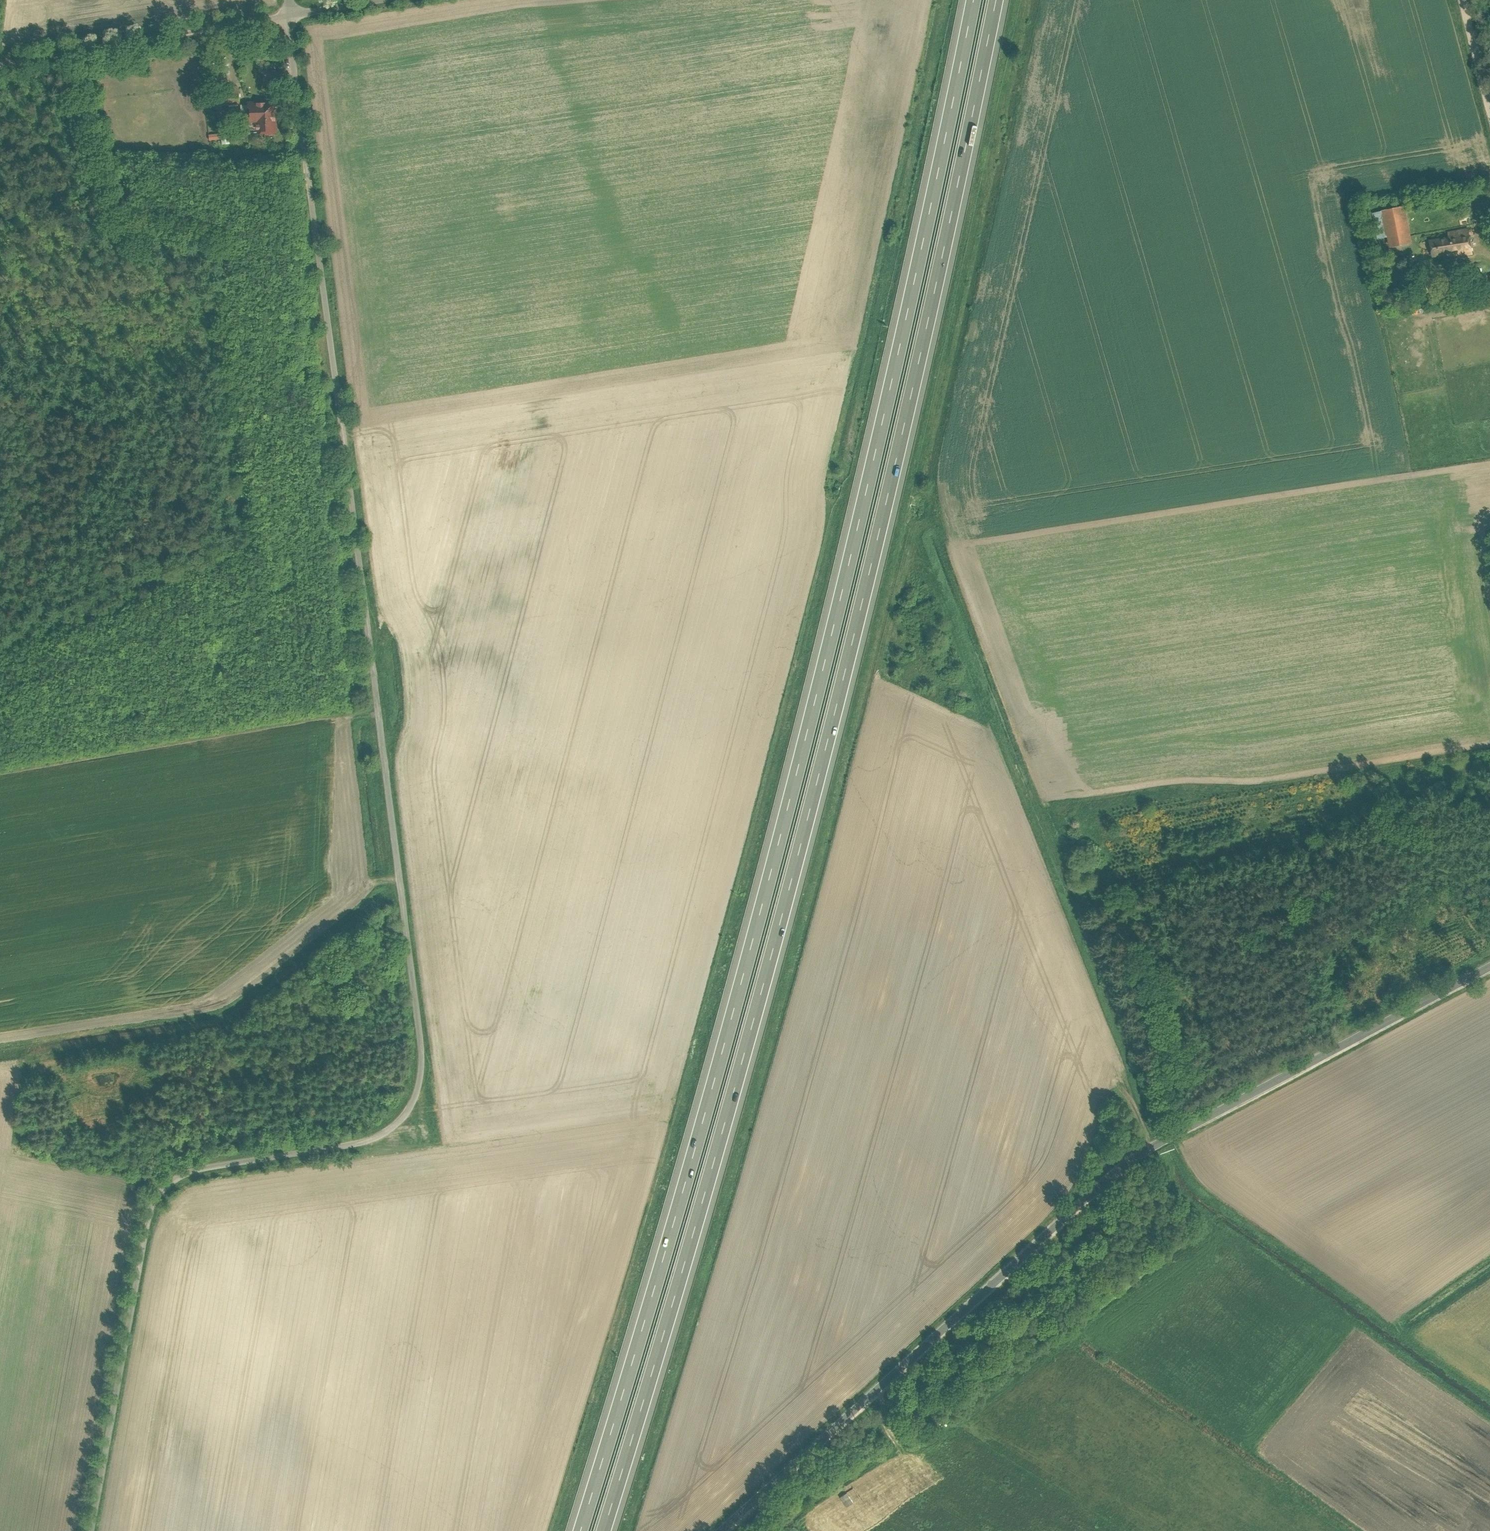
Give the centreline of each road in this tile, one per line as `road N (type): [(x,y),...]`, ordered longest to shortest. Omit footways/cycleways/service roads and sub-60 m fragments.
road 1 (unclassified): [(290,15),(420,1027),(420,1086),(389,1131),(174,1179),(152,1209),(90,1530)]
road 2 (motorway): [(973,0),(909,309),(777,847),(580,1530)]
road 3 (motorway): [(603,1530),(798,853),(929,319),(996,0)]
road 4 (tertiary): [(719,1530),(1157,1142),(1489,965)]
road 5 (track): [(399,877),(220,1007),(0,1041)]
road 6 (unclassified): [(290,15),(0,62)]

